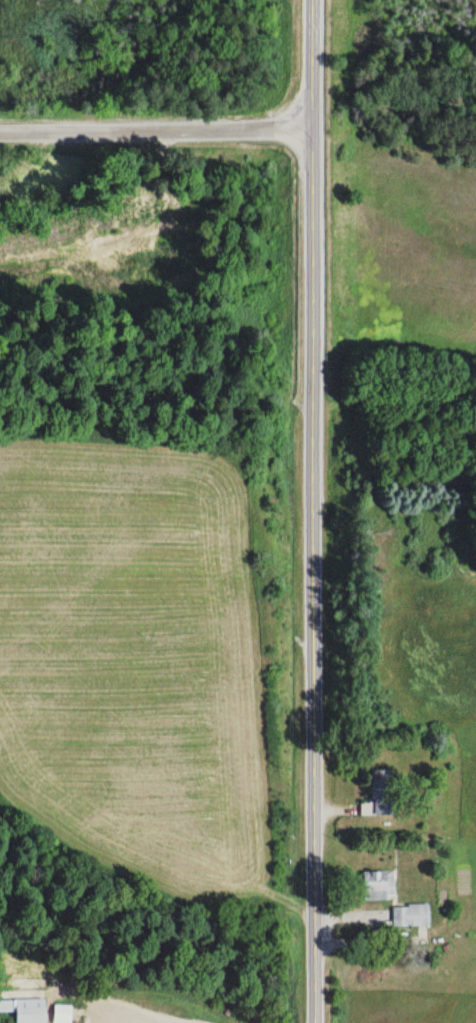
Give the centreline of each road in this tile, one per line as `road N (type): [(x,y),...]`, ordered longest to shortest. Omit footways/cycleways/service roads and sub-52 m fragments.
road 1 (residential): [(312,1022),(306,0)]
road 2 (residential): [(304,132),(0,134)]

